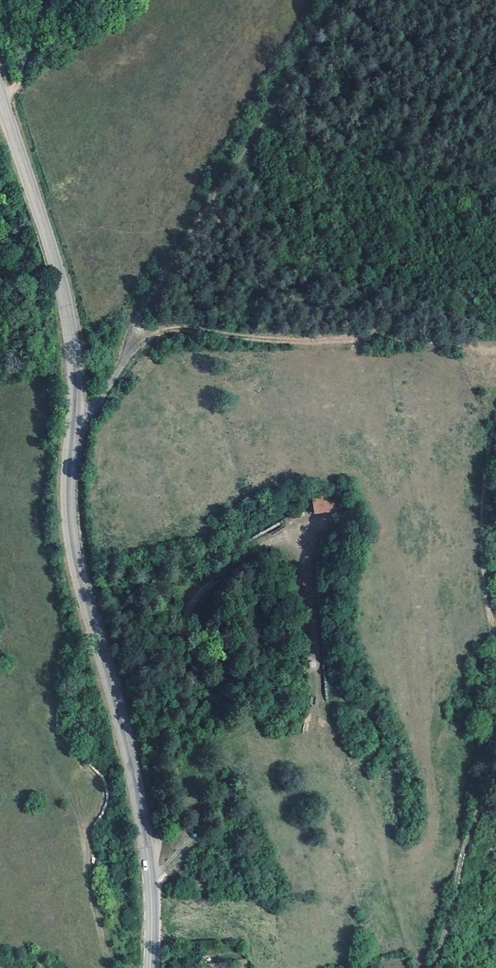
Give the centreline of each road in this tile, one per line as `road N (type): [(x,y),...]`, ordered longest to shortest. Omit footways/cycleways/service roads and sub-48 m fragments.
road 1 (unclassified): [(0,97),(32,210),(58,269),(72,345),(71,519),(140,802),(152,967)]
road 2 (track): [(73,428),(145,346),(184,327),(267,342),(411,339),(495,353)]
road 3 (track): [(434,967),(495,757)]
road 4 (track): [(495,630),(481,522),(495,431)]

